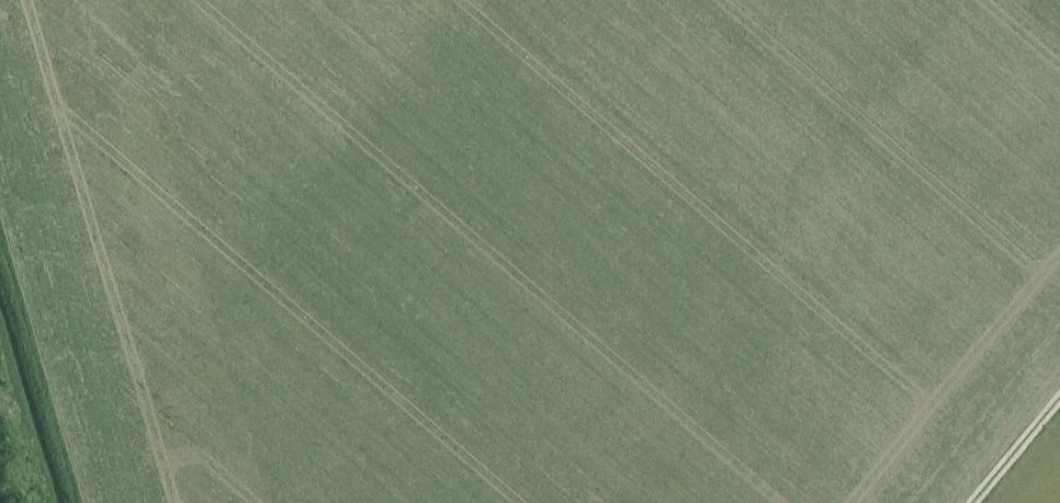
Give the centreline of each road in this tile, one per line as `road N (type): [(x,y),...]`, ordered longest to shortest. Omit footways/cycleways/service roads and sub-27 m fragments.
road 1 (track): [(1059,400),(973,502)]

